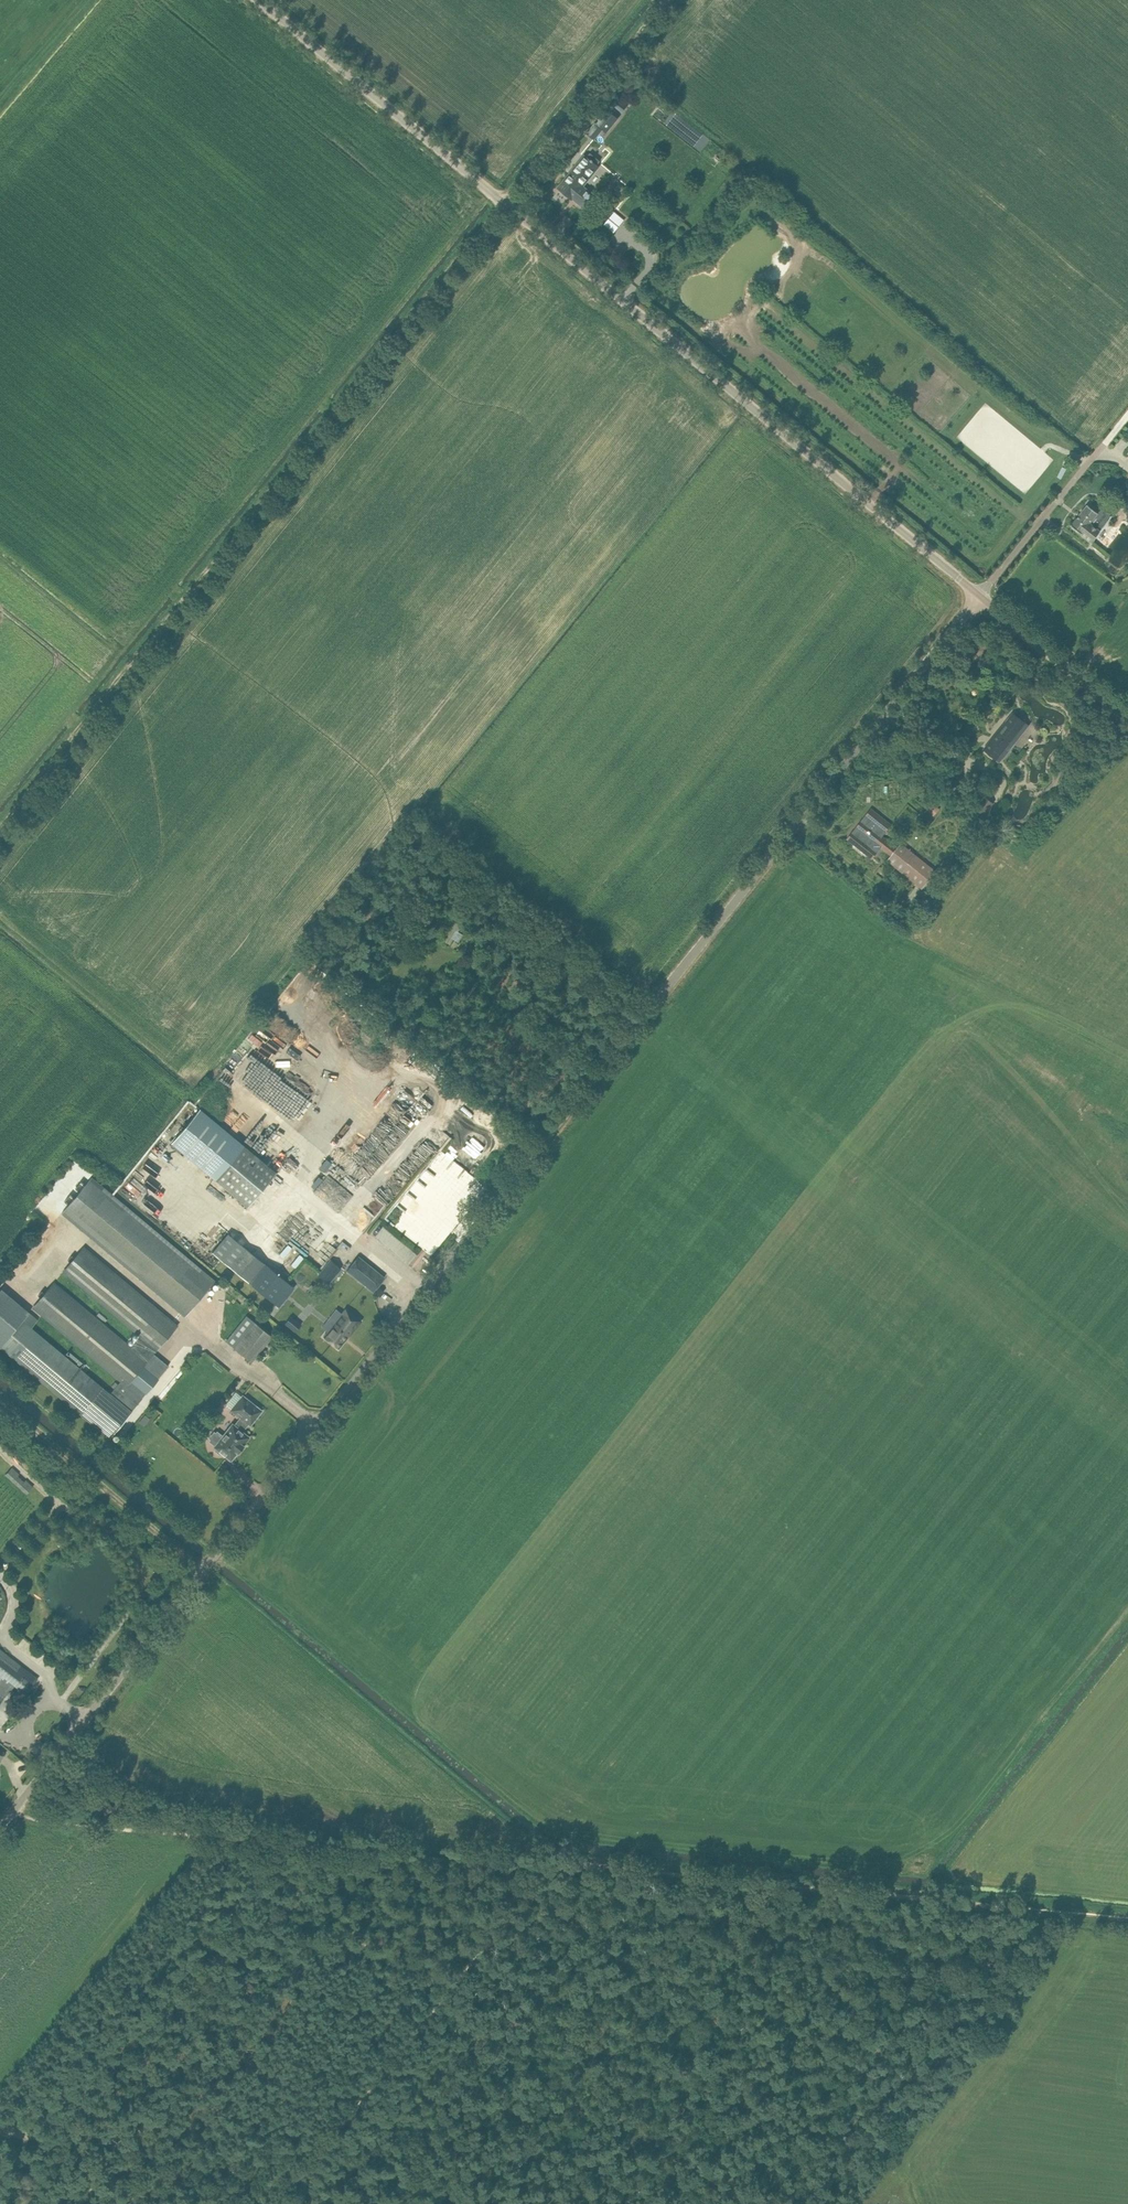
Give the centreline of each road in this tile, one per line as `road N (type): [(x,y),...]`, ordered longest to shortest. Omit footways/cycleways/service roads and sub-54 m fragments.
road 1 (unclassified): [(0,1828),(978,595)]
road 2 (unclassified): [(978,595),(258,0)]
road 3 (track): [(505,200),(0,825)]
road 4 (track): [(0,1399),(203,1571)]
road 5 (track): [(505,200),(668,0)]
road 6 (unclassified): [(978,595),(1127,414)]
road 7 (unclassified): [(1127,719),(978,595)]

